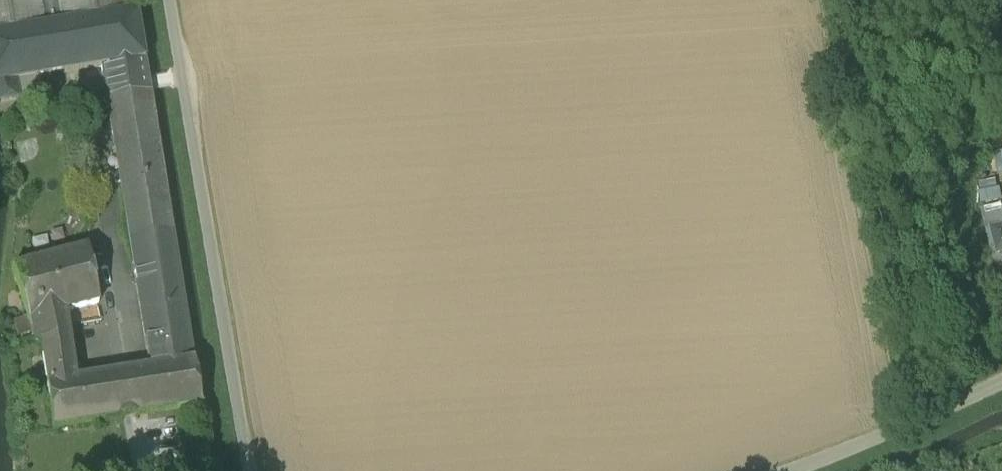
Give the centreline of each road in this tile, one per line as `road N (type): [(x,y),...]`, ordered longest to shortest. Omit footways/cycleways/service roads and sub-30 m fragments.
road 1 (unclassified): [(164,0),(242,470)]
road 2 (unclassified): [(1001,379),(796,470)]

